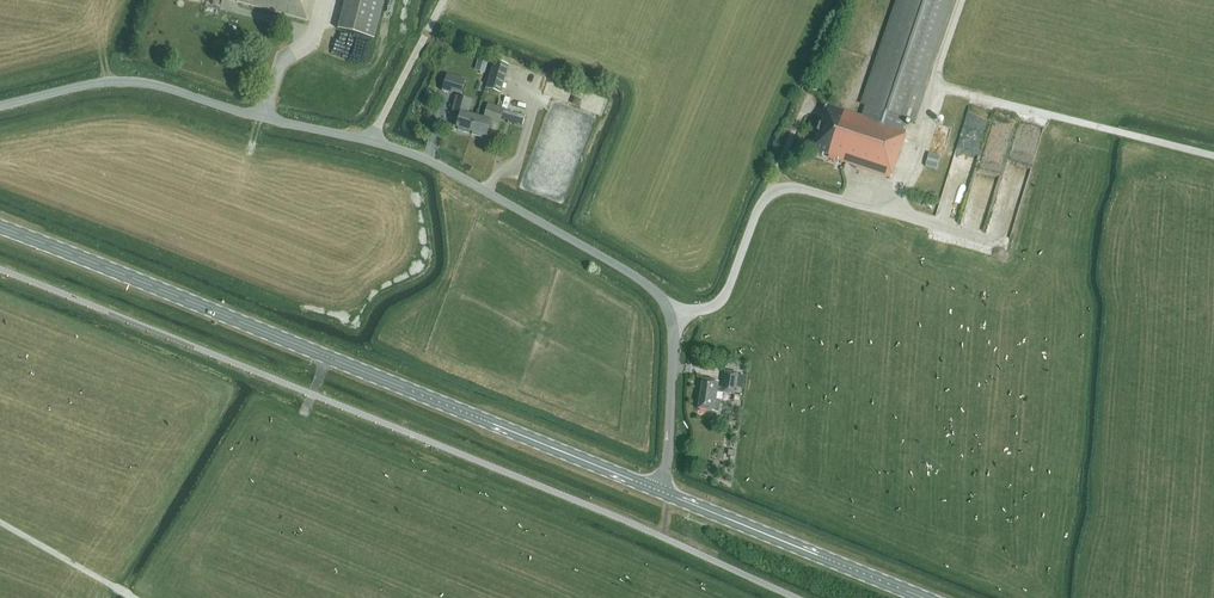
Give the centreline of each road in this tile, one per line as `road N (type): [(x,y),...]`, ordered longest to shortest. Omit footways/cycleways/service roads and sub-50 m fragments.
road 1 (unclassified): [(0,106),(104,82),(142,83),(431,161),(659,295),(673,342),(665,471)]
road 2 (primary): [(658,490),(0,227)]
road 3 (track): [(933,84),(1213,156)]
road 4 (primary): [(925,597),(658,490)]
road 5 (track): [(891,213),(970,234),(1008,105)]
road 6 (track): [(135,597),(0,521)]

